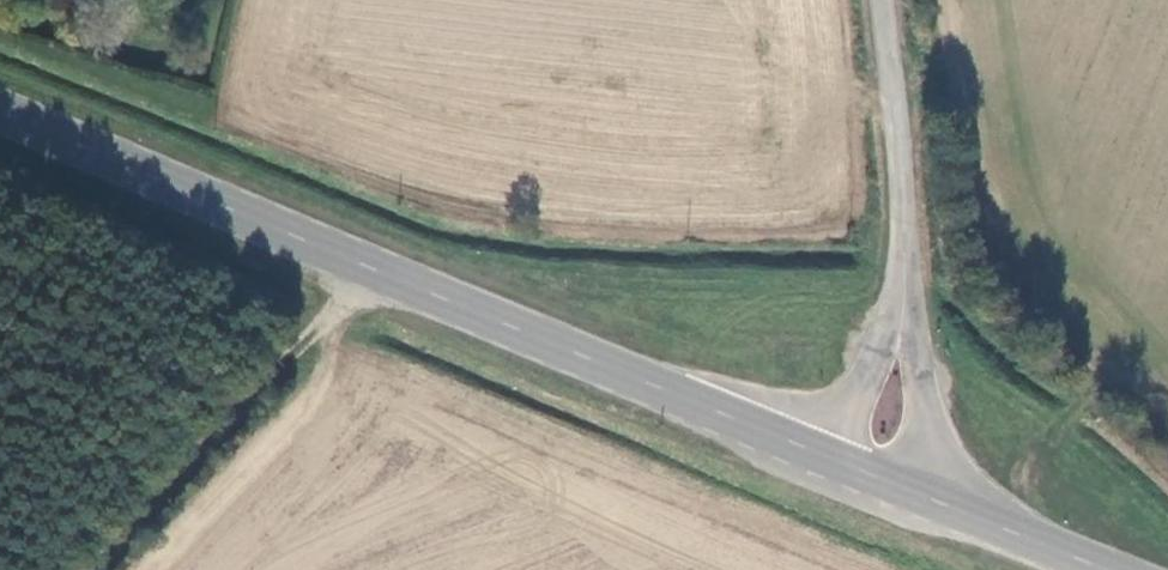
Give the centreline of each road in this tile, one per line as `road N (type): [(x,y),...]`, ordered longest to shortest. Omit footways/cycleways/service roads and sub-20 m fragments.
road 1 (secondary): [(0,111),(824,457)]
road 2 (track): [(370,271),(102,569)]
road 3 (unclassified): [(885,0),(909,261)]
road 4 (unclassified): [(921,496),(909,261)]
road 5 (unclassified): [(909,261),(865,392),(824,457)]
road 6 (secondary): [(921,496),(1100,569)]

